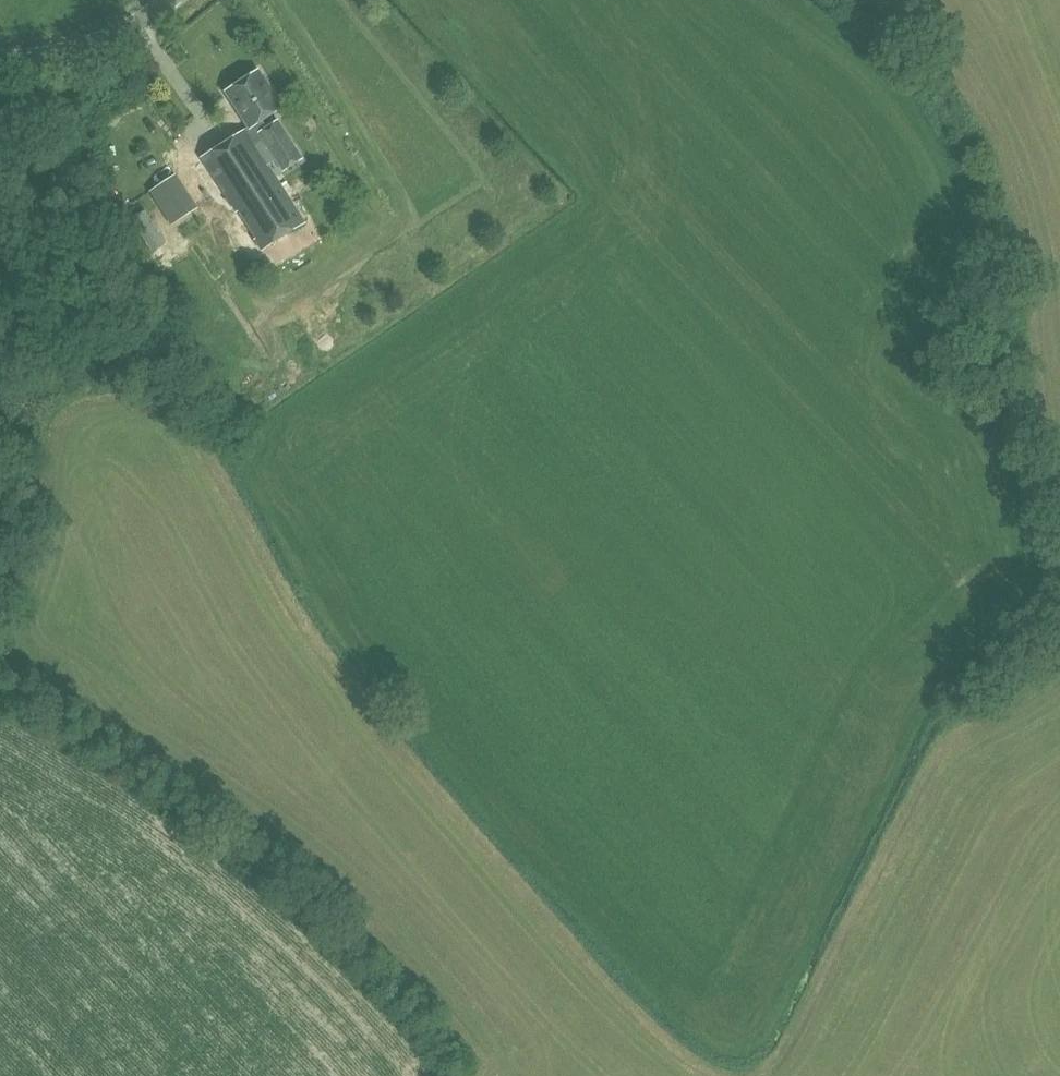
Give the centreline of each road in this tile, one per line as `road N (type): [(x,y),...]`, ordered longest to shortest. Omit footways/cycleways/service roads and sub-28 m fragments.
road 1 (tertiary): [(177,0),(84,50),(0,60)]

